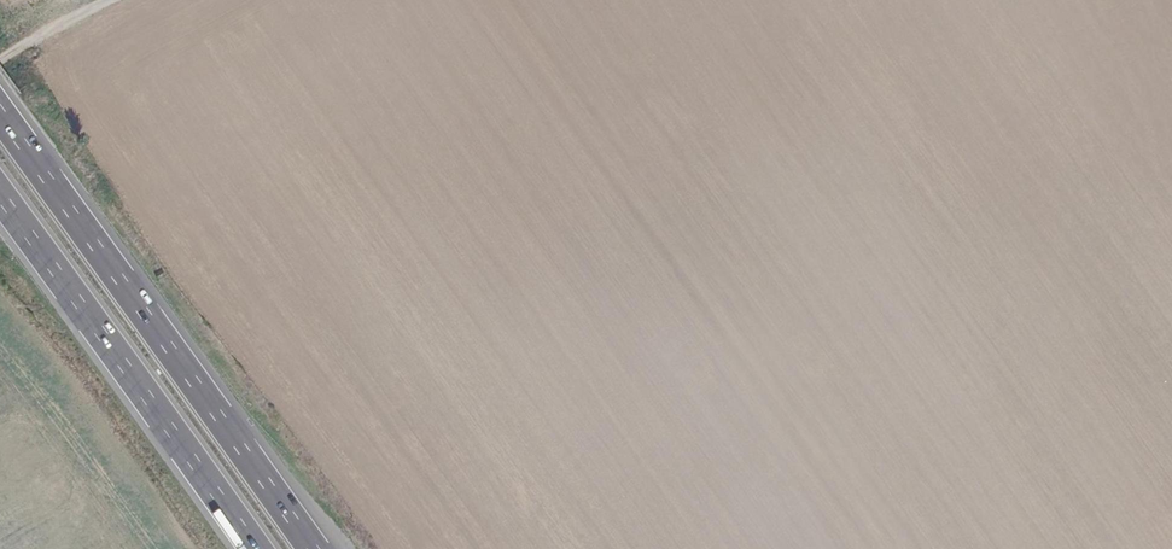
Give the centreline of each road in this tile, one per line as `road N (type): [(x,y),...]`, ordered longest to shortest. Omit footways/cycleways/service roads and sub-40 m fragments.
road 1 (motorway): [(321,548),(0,103)]
road 2 (motorway): [(0,188),(260,548)]
road 3 (track): [(117,0),(0,65)]

